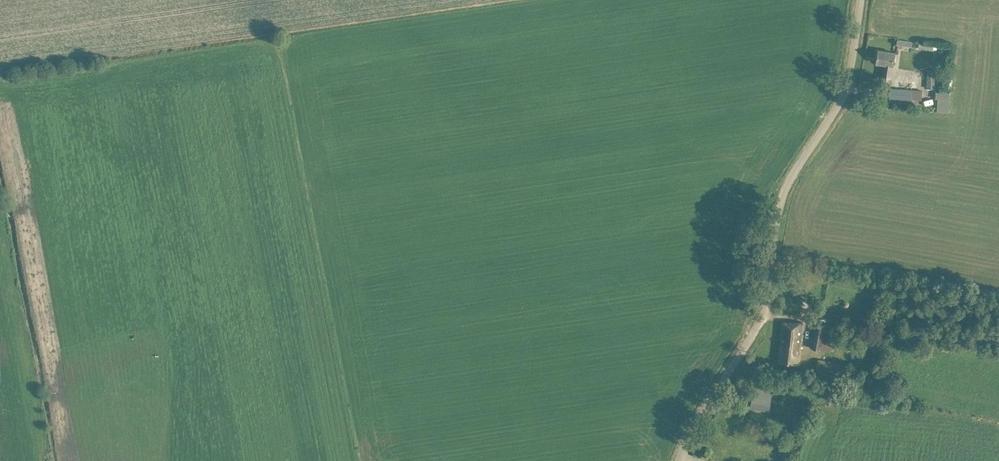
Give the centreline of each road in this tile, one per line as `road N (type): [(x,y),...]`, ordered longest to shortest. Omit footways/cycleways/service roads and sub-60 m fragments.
road 1 (unclassified): [(679,460),(762,314),(783,195),(847,85),(861,0)]

